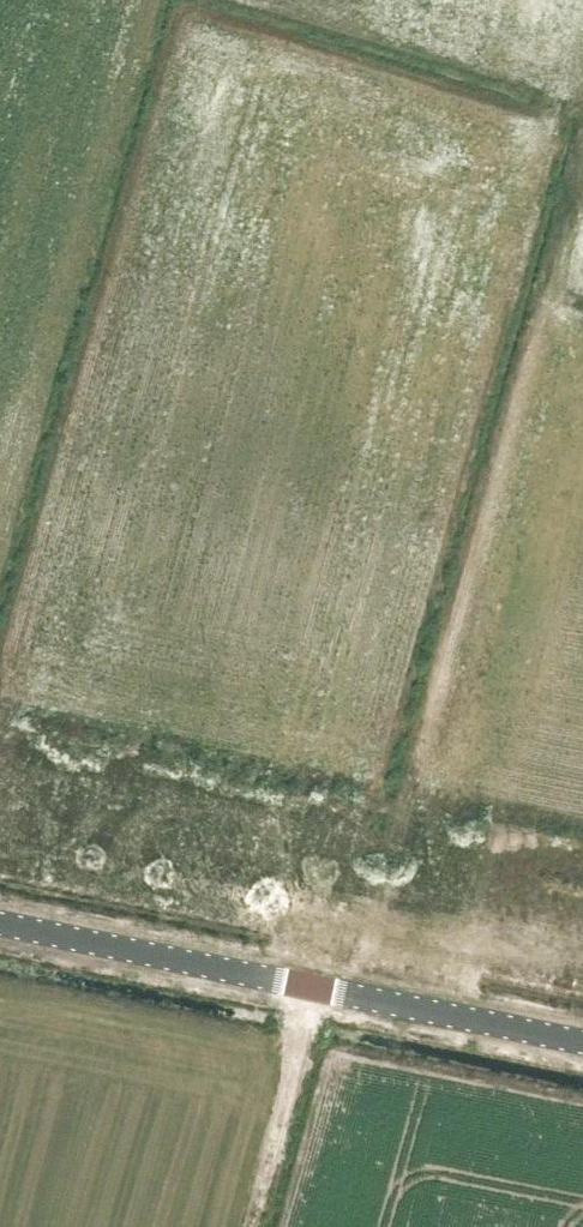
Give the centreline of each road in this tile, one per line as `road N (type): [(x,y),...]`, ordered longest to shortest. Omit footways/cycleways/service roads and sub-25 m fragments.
road 1 (unclassified): [(0,926),(582,1045)]

